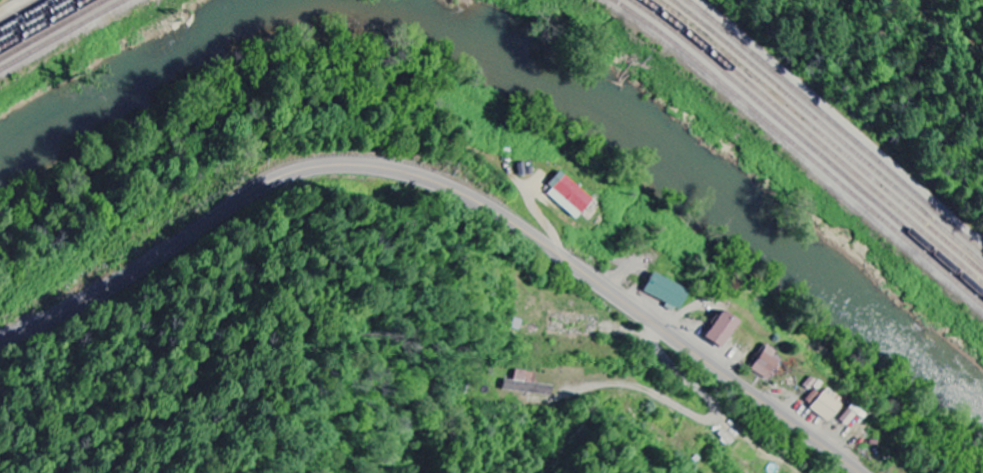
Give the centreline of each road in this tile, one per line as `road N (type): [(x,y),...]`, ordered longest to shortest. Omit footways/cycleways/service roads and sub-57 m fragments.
road 1 (primary): [(0,343),(119,281),(267,186),(330,165),(370,166),(435,183),(517,226),(860,472)]

